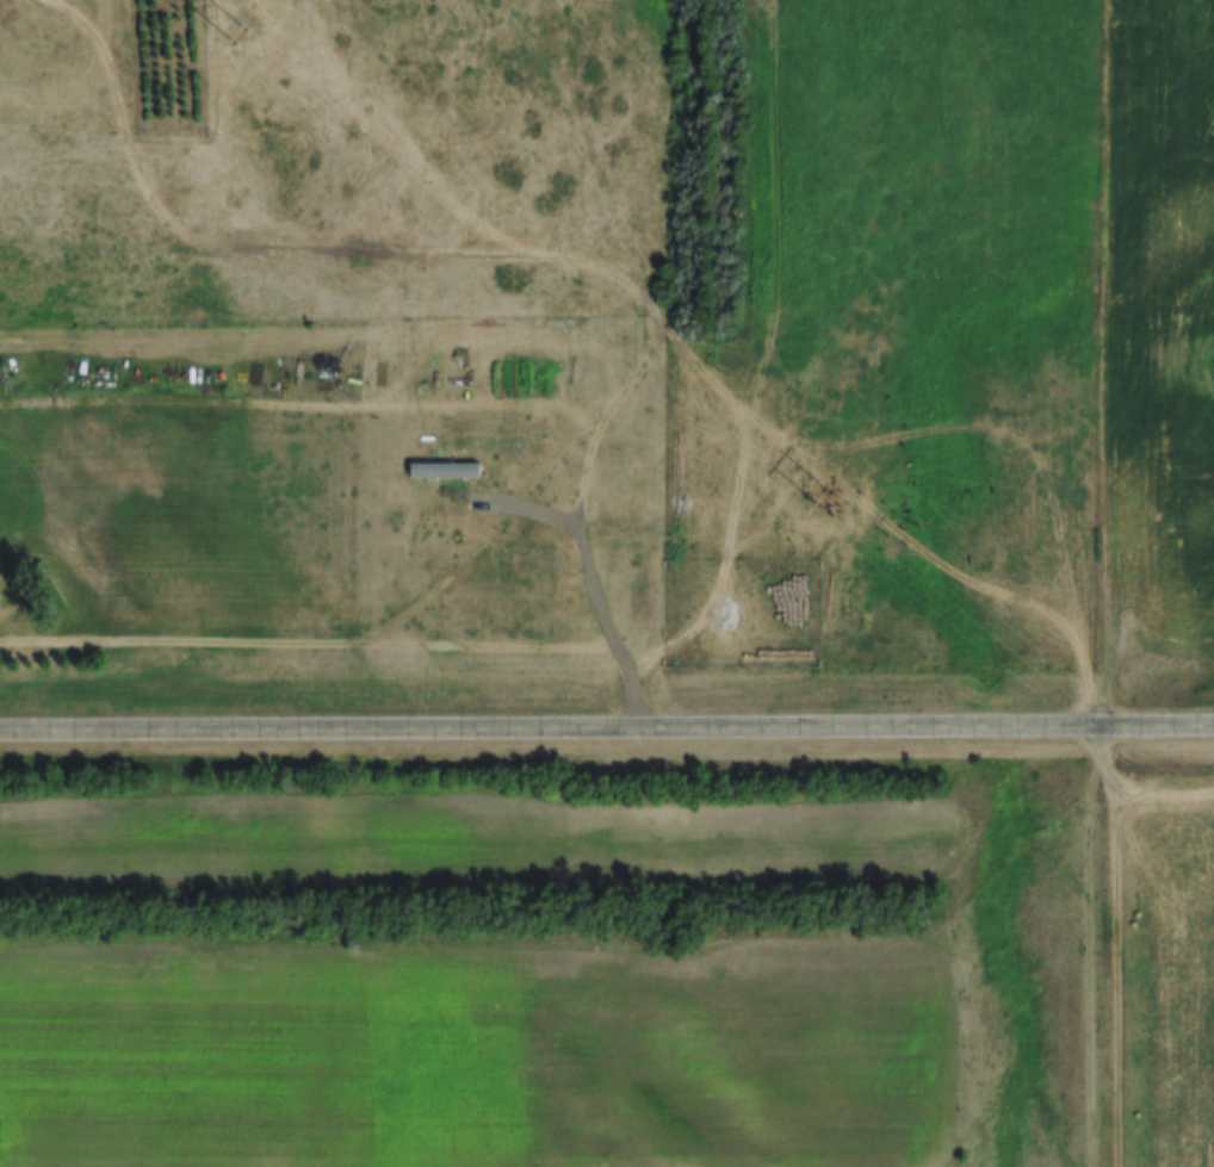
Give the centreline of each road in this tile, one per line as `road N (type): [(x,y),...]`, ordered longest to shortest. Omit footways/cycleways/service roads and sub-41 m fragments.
road 1 (secondary): [(0,737),(1213,731)]
road 2 (track): [(1117,0),(1108,731),(1125,1166)]
road 3 (track): [(574,0),(591,143),(658,323),(650,366),(606,430),(586,508),(590,585),(631,670),(639,733)]
road 4 (track): [(618,408),(483,557),(422,612),(370,641),(336,648),(0,649)]

